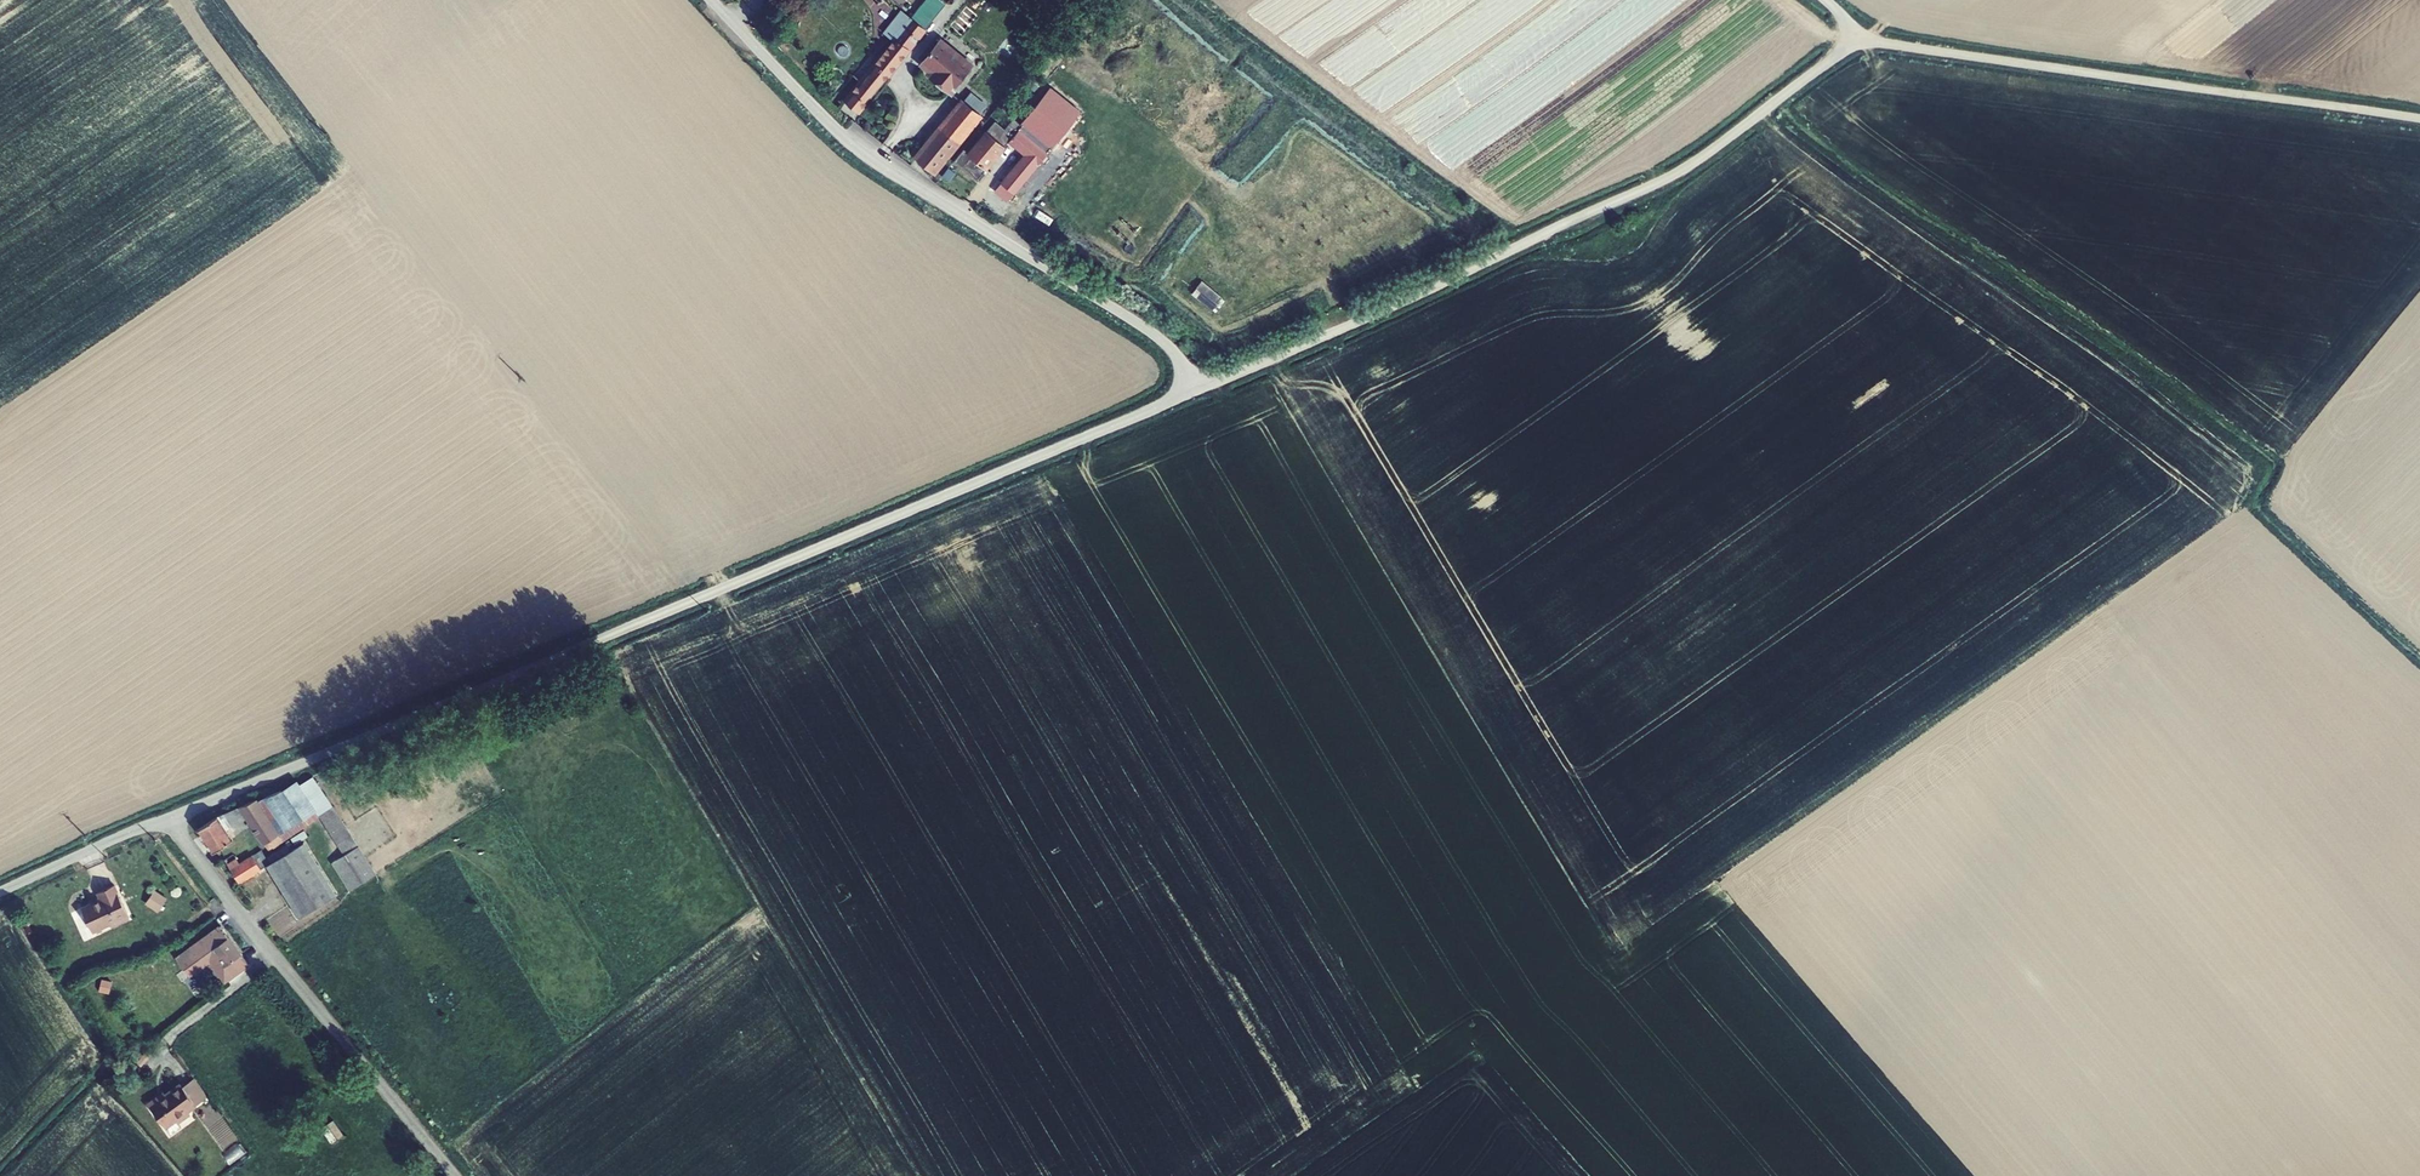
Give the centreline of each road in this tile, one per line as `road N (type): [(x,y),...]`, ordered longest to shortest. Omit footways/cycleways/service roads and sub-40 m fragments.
road 1 (unclassified): [(167,820),(1200,388)]
road 2 (unclassified): [(1200,388),(1686,168),(1861,34)]
road 3 (unclassified): [(712,0),(850,142),(1165,342),(1200,388)]
road 4 (unclassified): [(1861,34),(2419,119)]
road 5 (unclassified): [(167,820),(455,1175)]
road 6 (unclassified): [(0,894),(167,820)]

